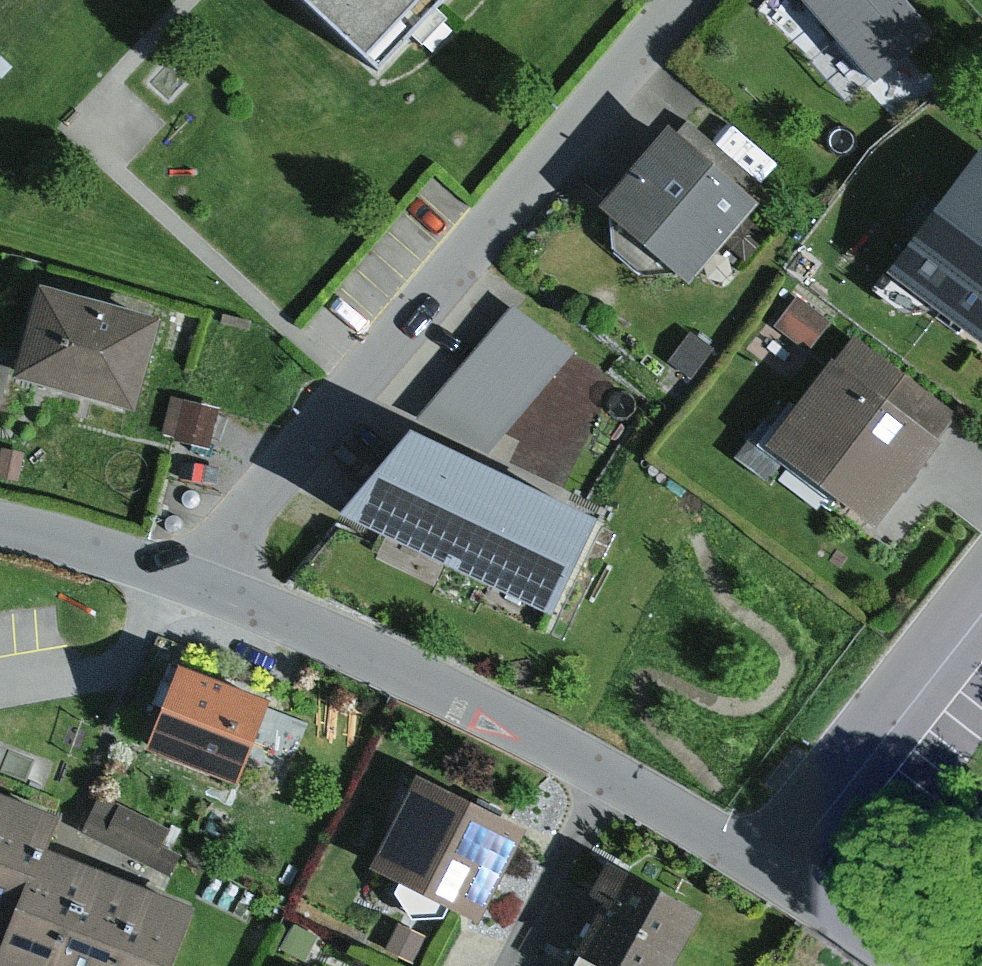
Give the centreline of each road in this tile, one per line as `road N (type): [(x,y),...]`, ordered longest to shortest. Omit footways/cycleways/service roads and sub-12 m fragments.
road 1 (residential): [(196,581),(677,0)]
road 2 (residential): [(753,864),(587,763),(196,581)]
road 3 (residential): [(753,864),(981,571)]
road 4 (residential): [(196,581),(0,523)]
road 5 (residential): [(915,965),(753,864)]

